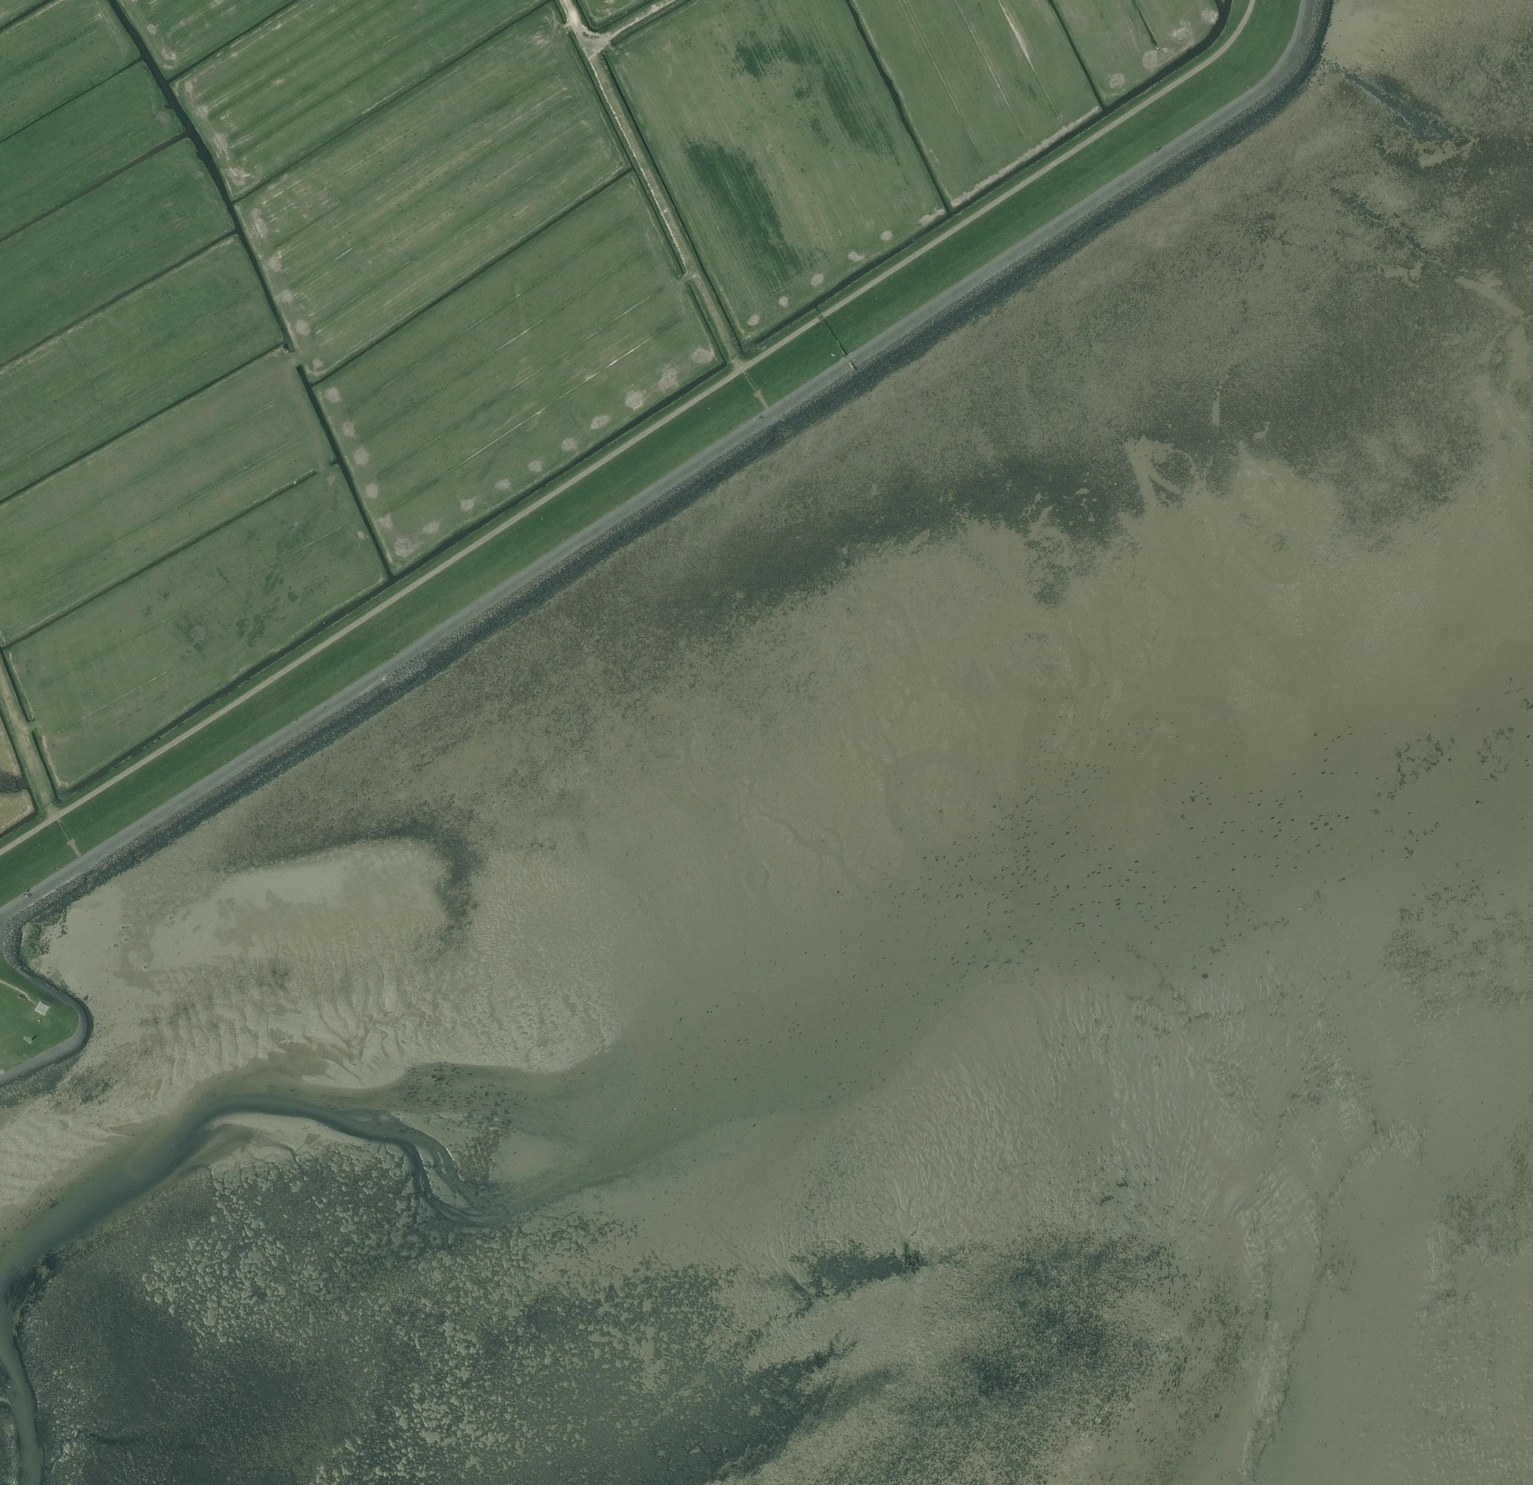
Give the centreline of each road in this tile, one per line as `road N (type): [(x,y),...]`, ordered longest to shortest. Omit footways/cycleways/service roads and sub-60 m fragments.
road 1 (track): [(742,369),(566,0)]
road 2 (track): [(0,676),(57,817)]

